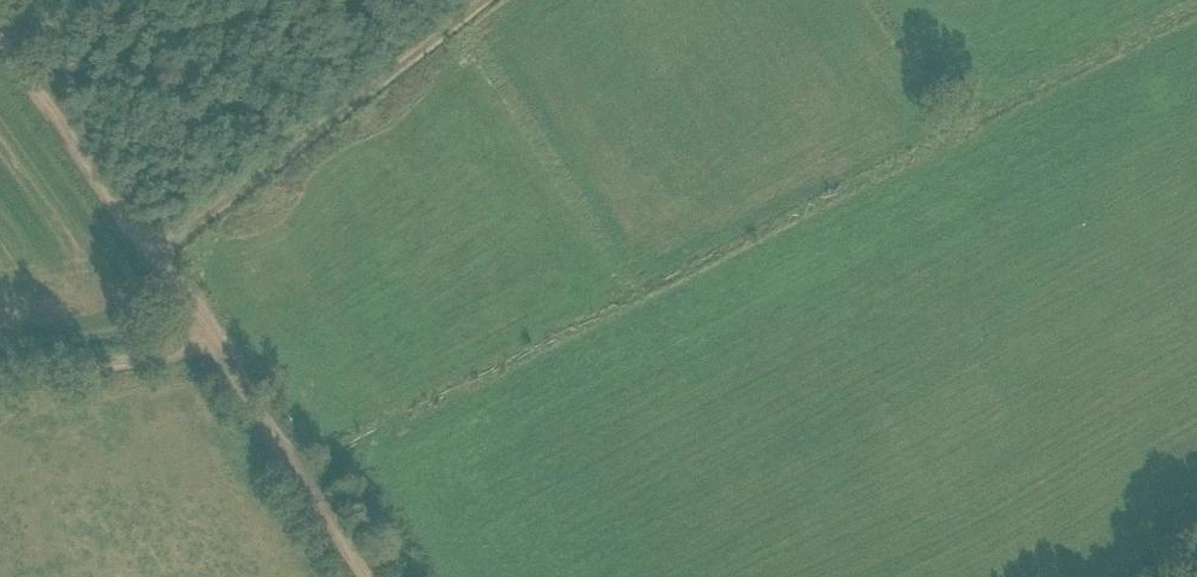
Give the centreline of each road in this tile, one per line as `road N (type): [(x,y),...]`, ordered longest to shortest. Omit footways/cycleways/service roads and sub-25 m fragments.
road 1 (track): [(151,254),(479,0)]
road 2 (track): [(368,576),(211,339)]
road 3 (track): [(151,254),(0,43)]
road 4 (track): [(211,339),(175,351),(0,371)]

